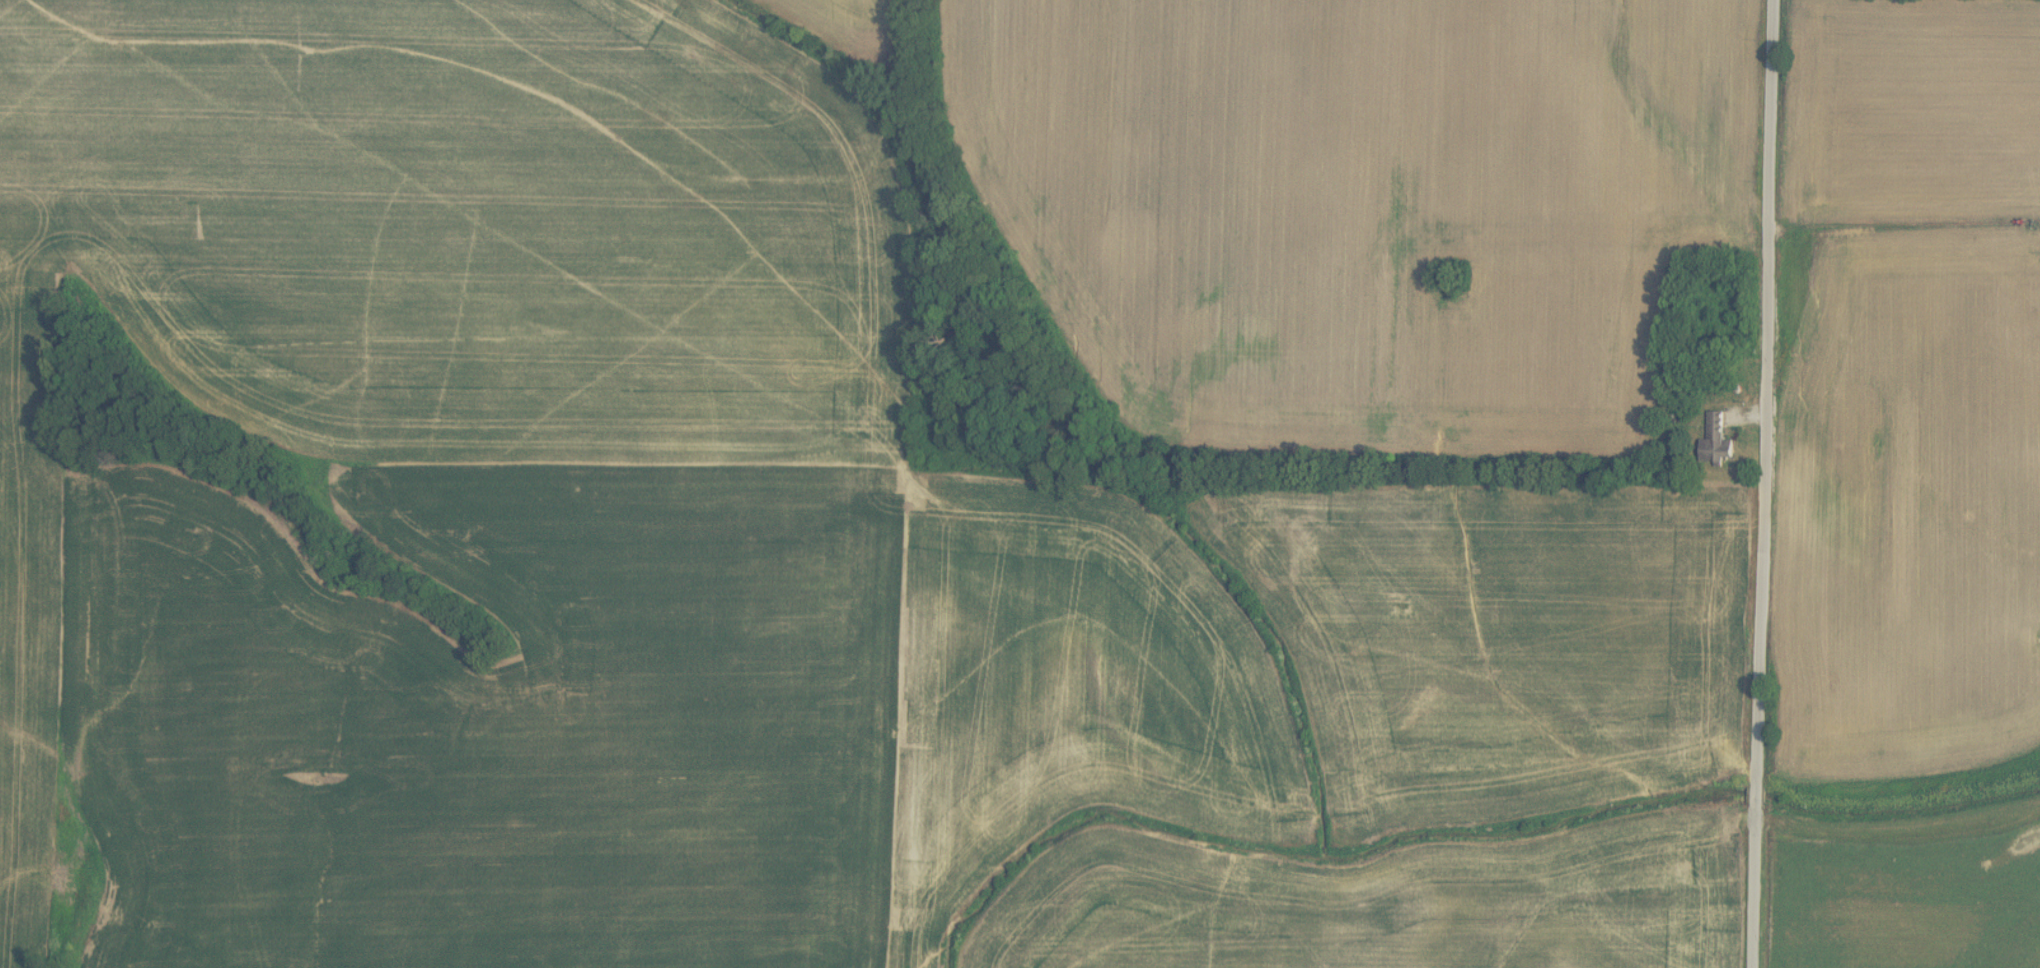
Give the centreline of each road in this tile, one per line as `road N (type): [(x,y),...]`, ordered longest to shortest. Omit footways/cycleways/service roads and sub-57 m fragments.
road 1 (residential): [(1753,967),(1774,0)]
road 2 (residential): [(1765,232),(2039,220)]

